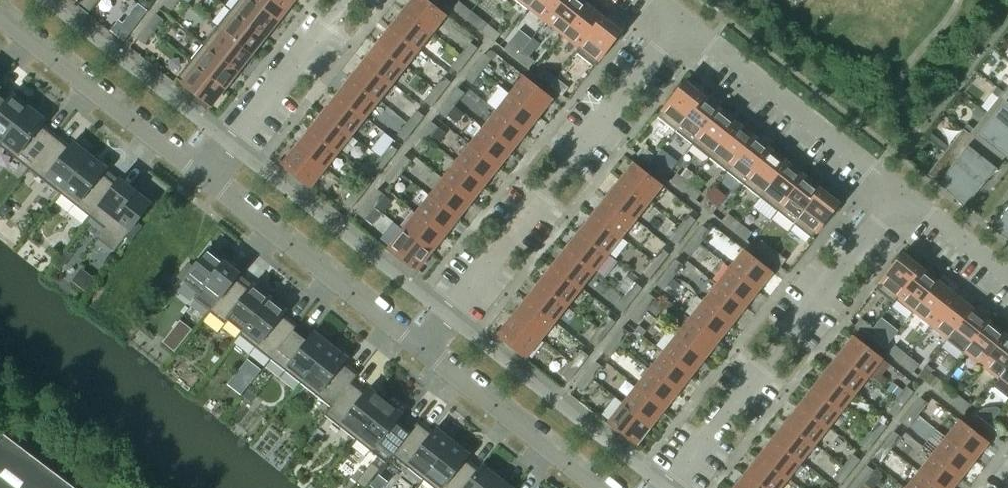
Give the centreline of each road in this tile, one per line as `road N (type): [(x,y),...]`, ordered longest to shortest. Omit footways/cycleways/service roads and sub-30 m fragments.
road 1 (residential): [(425,352),(680,21)]
road 2 (residential): [(672,487),(906,198)]
road 3 (residential): [(906,198),(680,21)]
road 4 (residential): [(425,352),(207,181)]
road 5 (residential): [(207,181),(0,18)]
road 6 (residential): [(207,181),(349,0)]
road 7 (residential): [(597,487),(425,352)]
road 8 (residential): [(1007,278),(906,198)]

